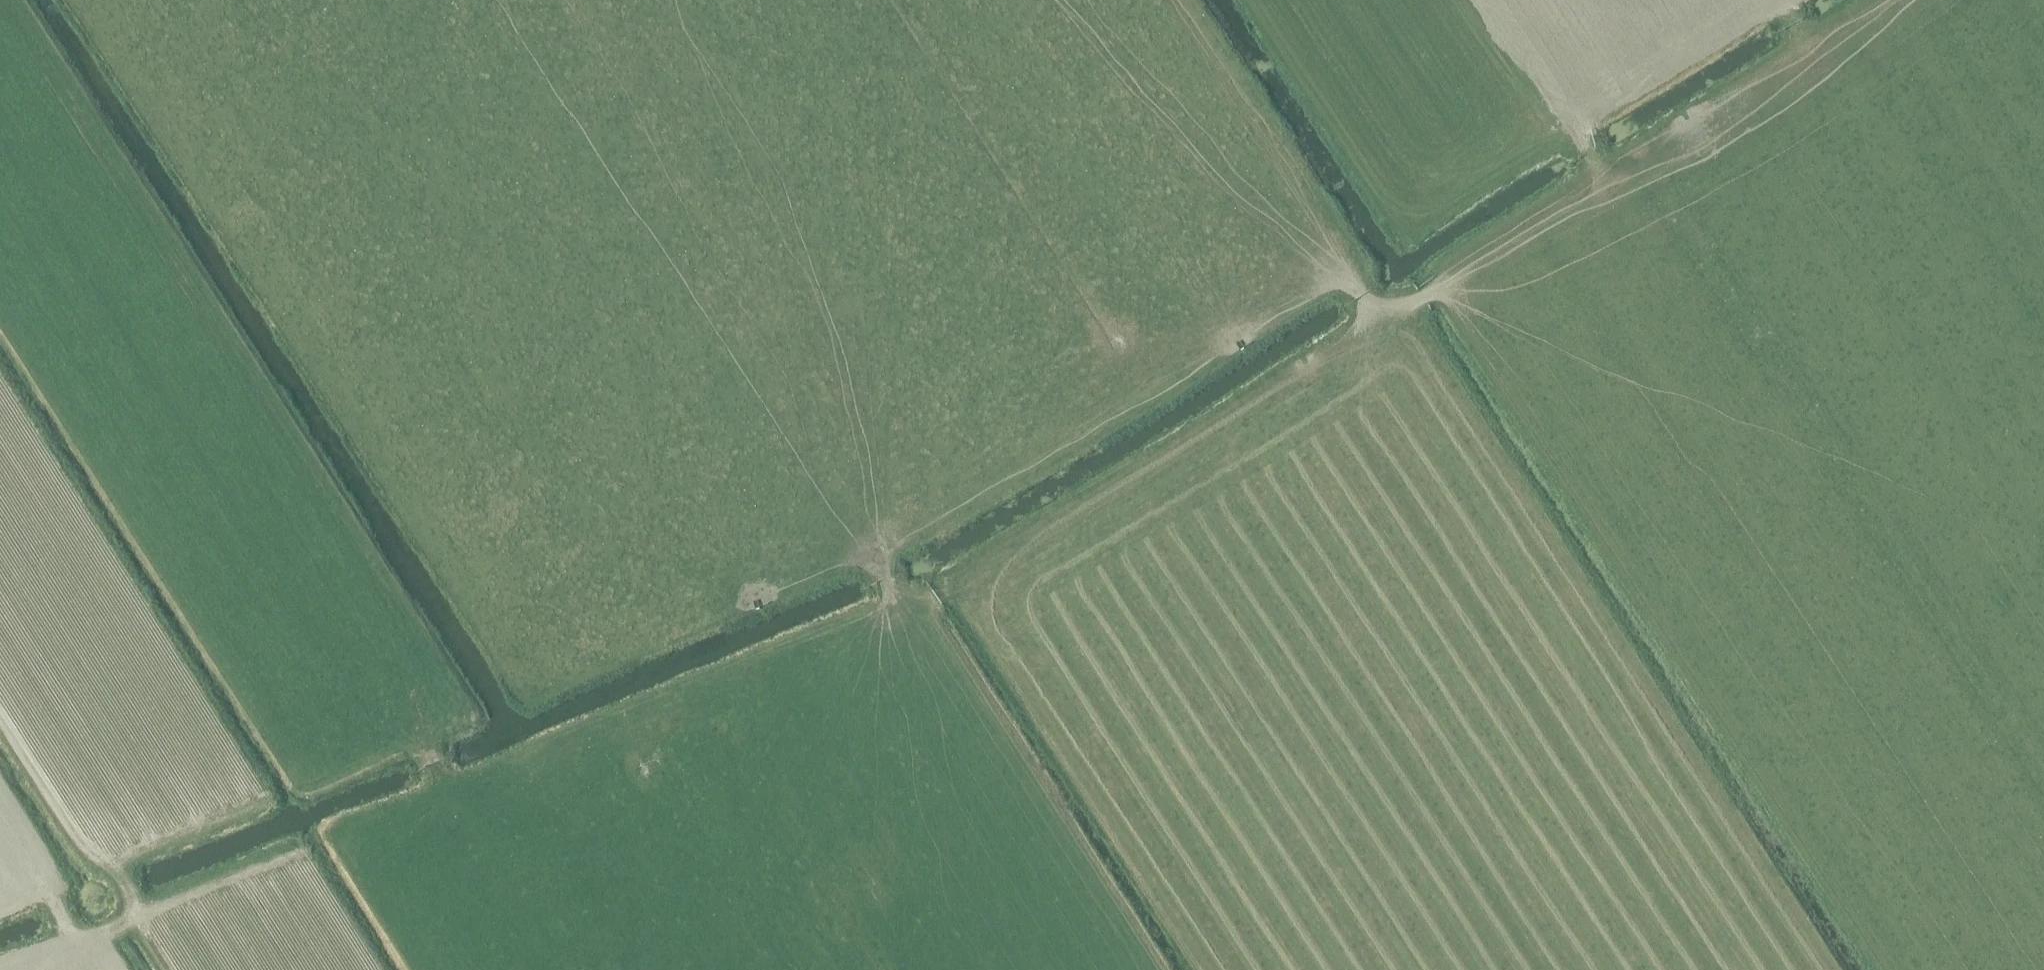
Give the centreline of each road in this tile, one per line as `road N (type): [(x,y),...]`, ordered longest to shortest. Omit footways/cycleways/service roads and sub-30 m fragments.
road 1 (track): [(1051,720),(964,580),(833,651)]

